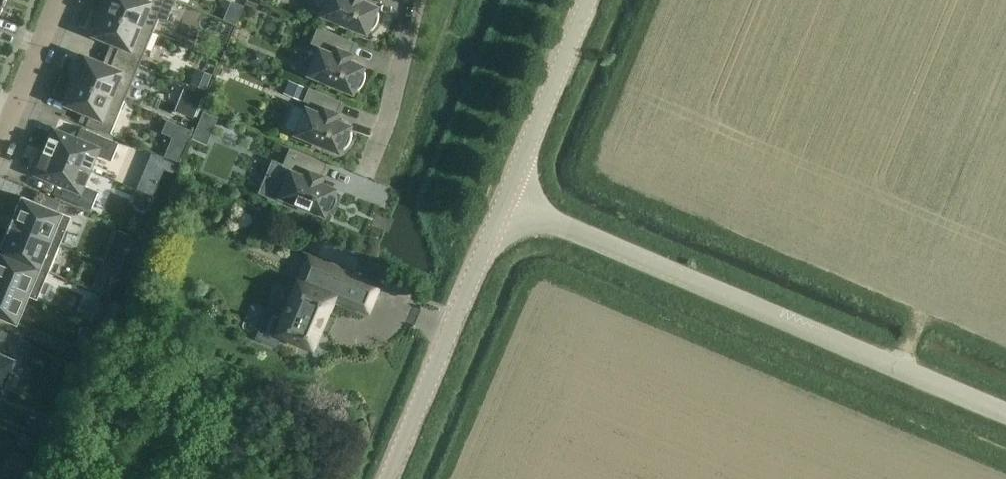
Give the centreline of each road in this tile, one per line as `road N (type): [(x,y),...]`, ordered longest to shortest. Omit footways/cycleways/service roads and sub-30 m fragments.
road 1 (unclassified): [(1005,413),(503,200)]
road 2 (tertiary): [(387,478),(503,200)]
road 3 (residential): [(415,0),(389,111),(351,215)]
road 4 (tertiary): [(503,200),(588,0)]
road 5 (residential): [(0,139),(57,0)]

